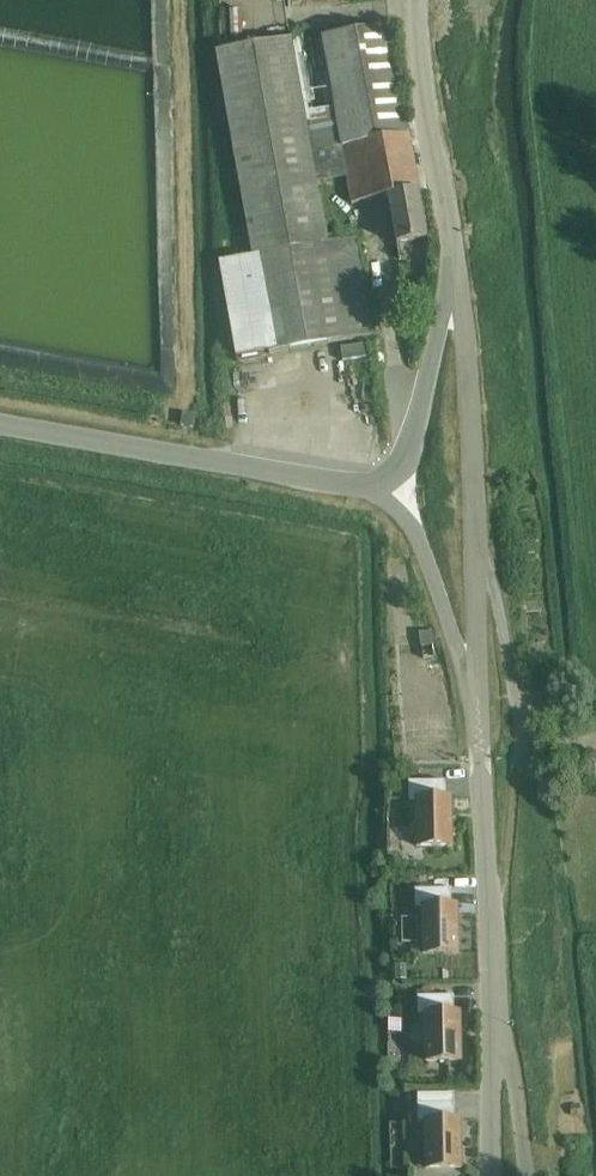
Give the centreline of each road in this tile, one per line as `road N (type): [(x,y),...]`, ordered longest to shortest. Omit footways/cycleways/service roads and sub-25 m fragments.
road 1 (unclassified): [(383,489),(0,426)]
road 2 (unclassified): [(470,654),(473,448),(462,291)]
road 3 (unclassified): [(462,291),(417,68),(416,0)]
road 4 (residential): [(492,1001),(479,761)]
road 5 (unclassified): [(383,489),(407,454),(440,331),(462,291)]
road 6 (unclassified): [(470,654),(415,535),(383,489)]
road 7 (residential): [(529,1175),(492,1001)]
road 8 (residential): [(493,1175),(492,1001)]

